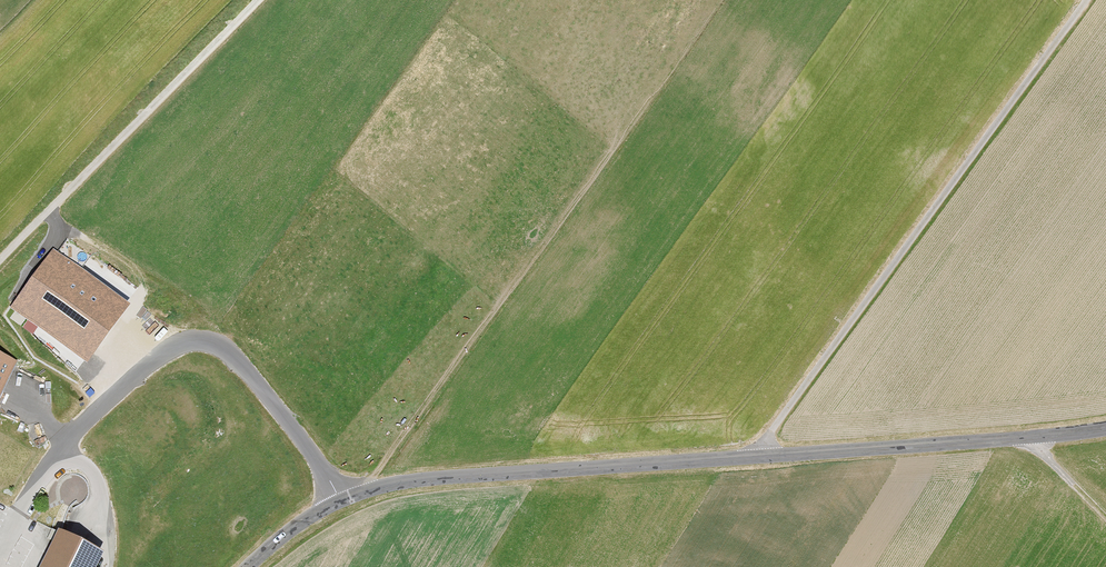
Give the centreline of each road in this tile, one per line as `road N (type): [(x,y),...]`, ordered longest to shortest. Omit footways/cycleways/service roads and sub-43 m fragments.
road 1 (tertiary): [(1105,428),(392,483),(291,530),(249,566)]
road 2 (track): [(747,462),(1088,0)]
road 3 (track): [(0,258),(253,0)]

